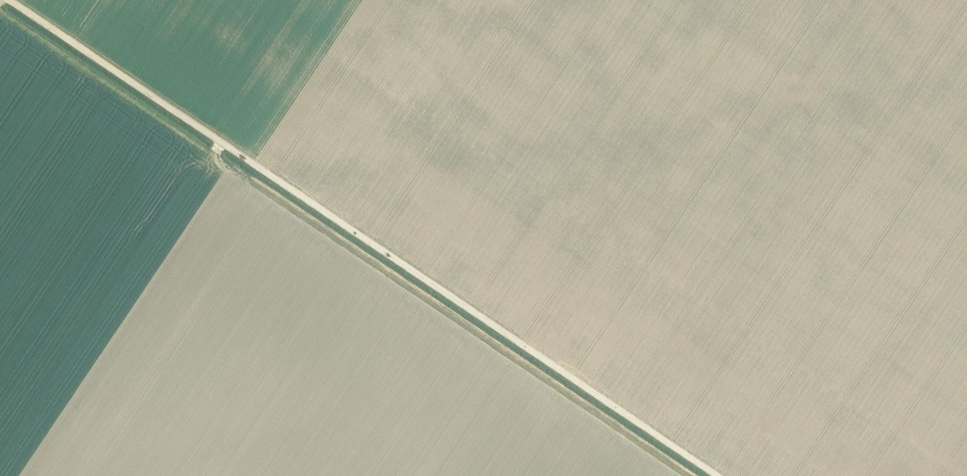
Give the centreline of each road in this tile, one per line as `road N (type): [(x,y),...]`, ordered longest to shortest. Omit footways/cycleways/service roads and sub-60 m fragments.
road 1 (track): [(716,475),(8,0)]

